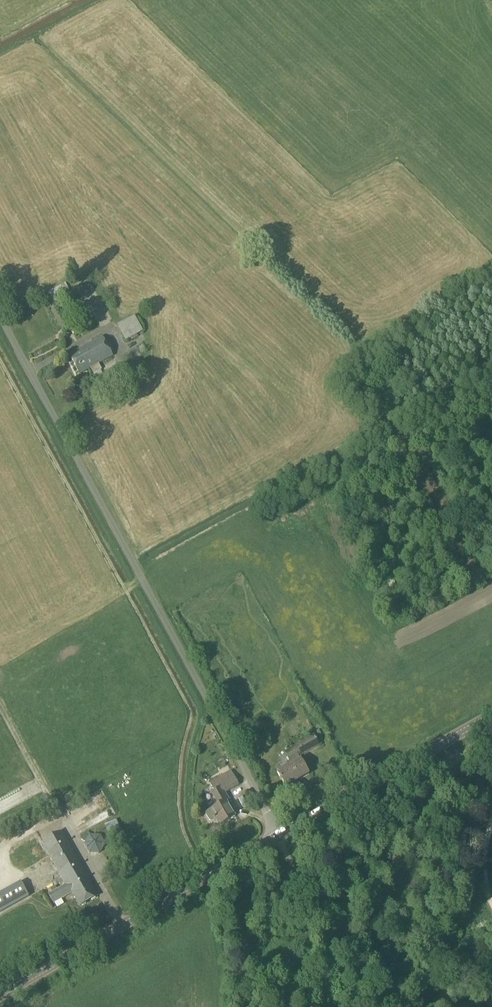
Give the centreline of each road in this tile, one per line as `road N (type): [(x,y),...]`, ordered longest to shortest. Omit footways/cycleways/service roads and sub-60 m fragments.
road 1 (unclassified): [(280,837),(0,316)]
road 2 (tertiary): [(0,996),(280,837)]
road 3 (tertiary): [(280,837),(491,715)]
road 4 (track): [(280,837),(354,975),(355,1006)]

